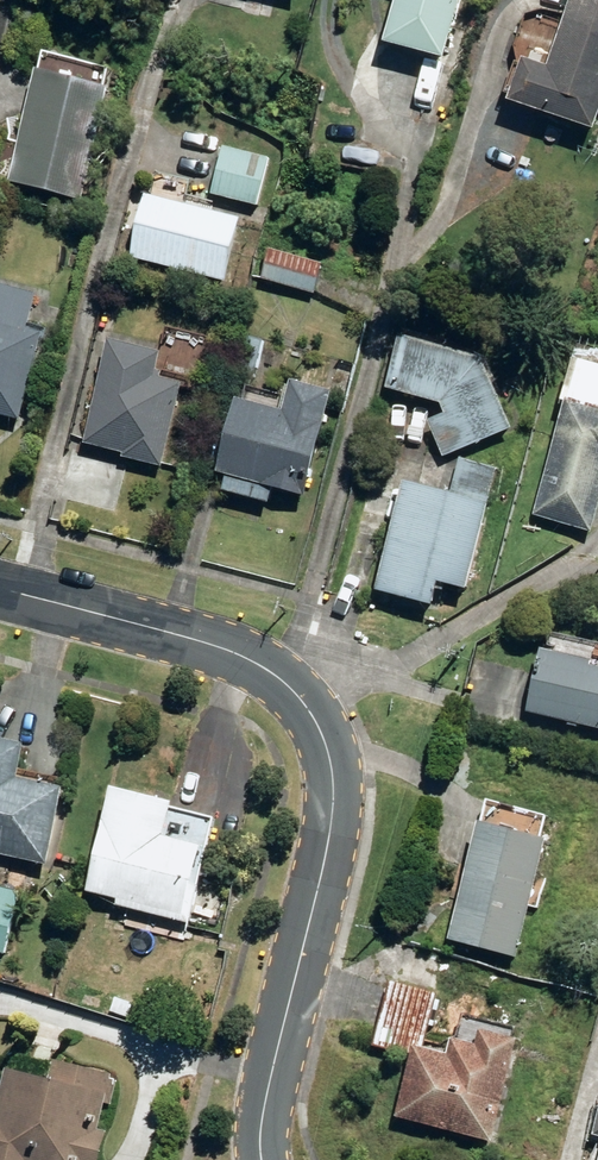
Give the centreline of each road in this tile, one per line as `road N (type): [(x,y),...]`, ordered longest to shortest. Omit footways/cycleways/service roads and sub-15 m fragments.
road 1 (residential): [(0,589),(254,661),(311,711),(329,747),(332,825),(260,1135),(261,1159)]

